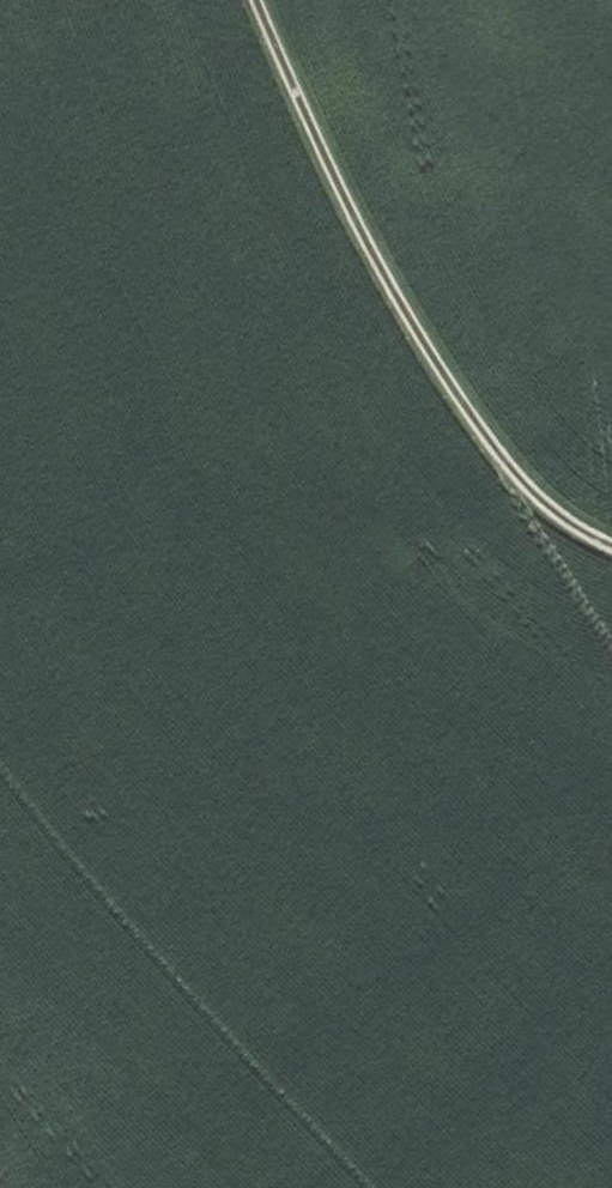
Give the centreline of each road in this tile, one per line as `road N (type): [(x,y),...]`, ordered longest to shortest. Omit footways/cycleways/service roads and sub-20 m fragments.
road 1 (track): [(611,543),(561,526),(503,468),(402,305),(262,0)]

